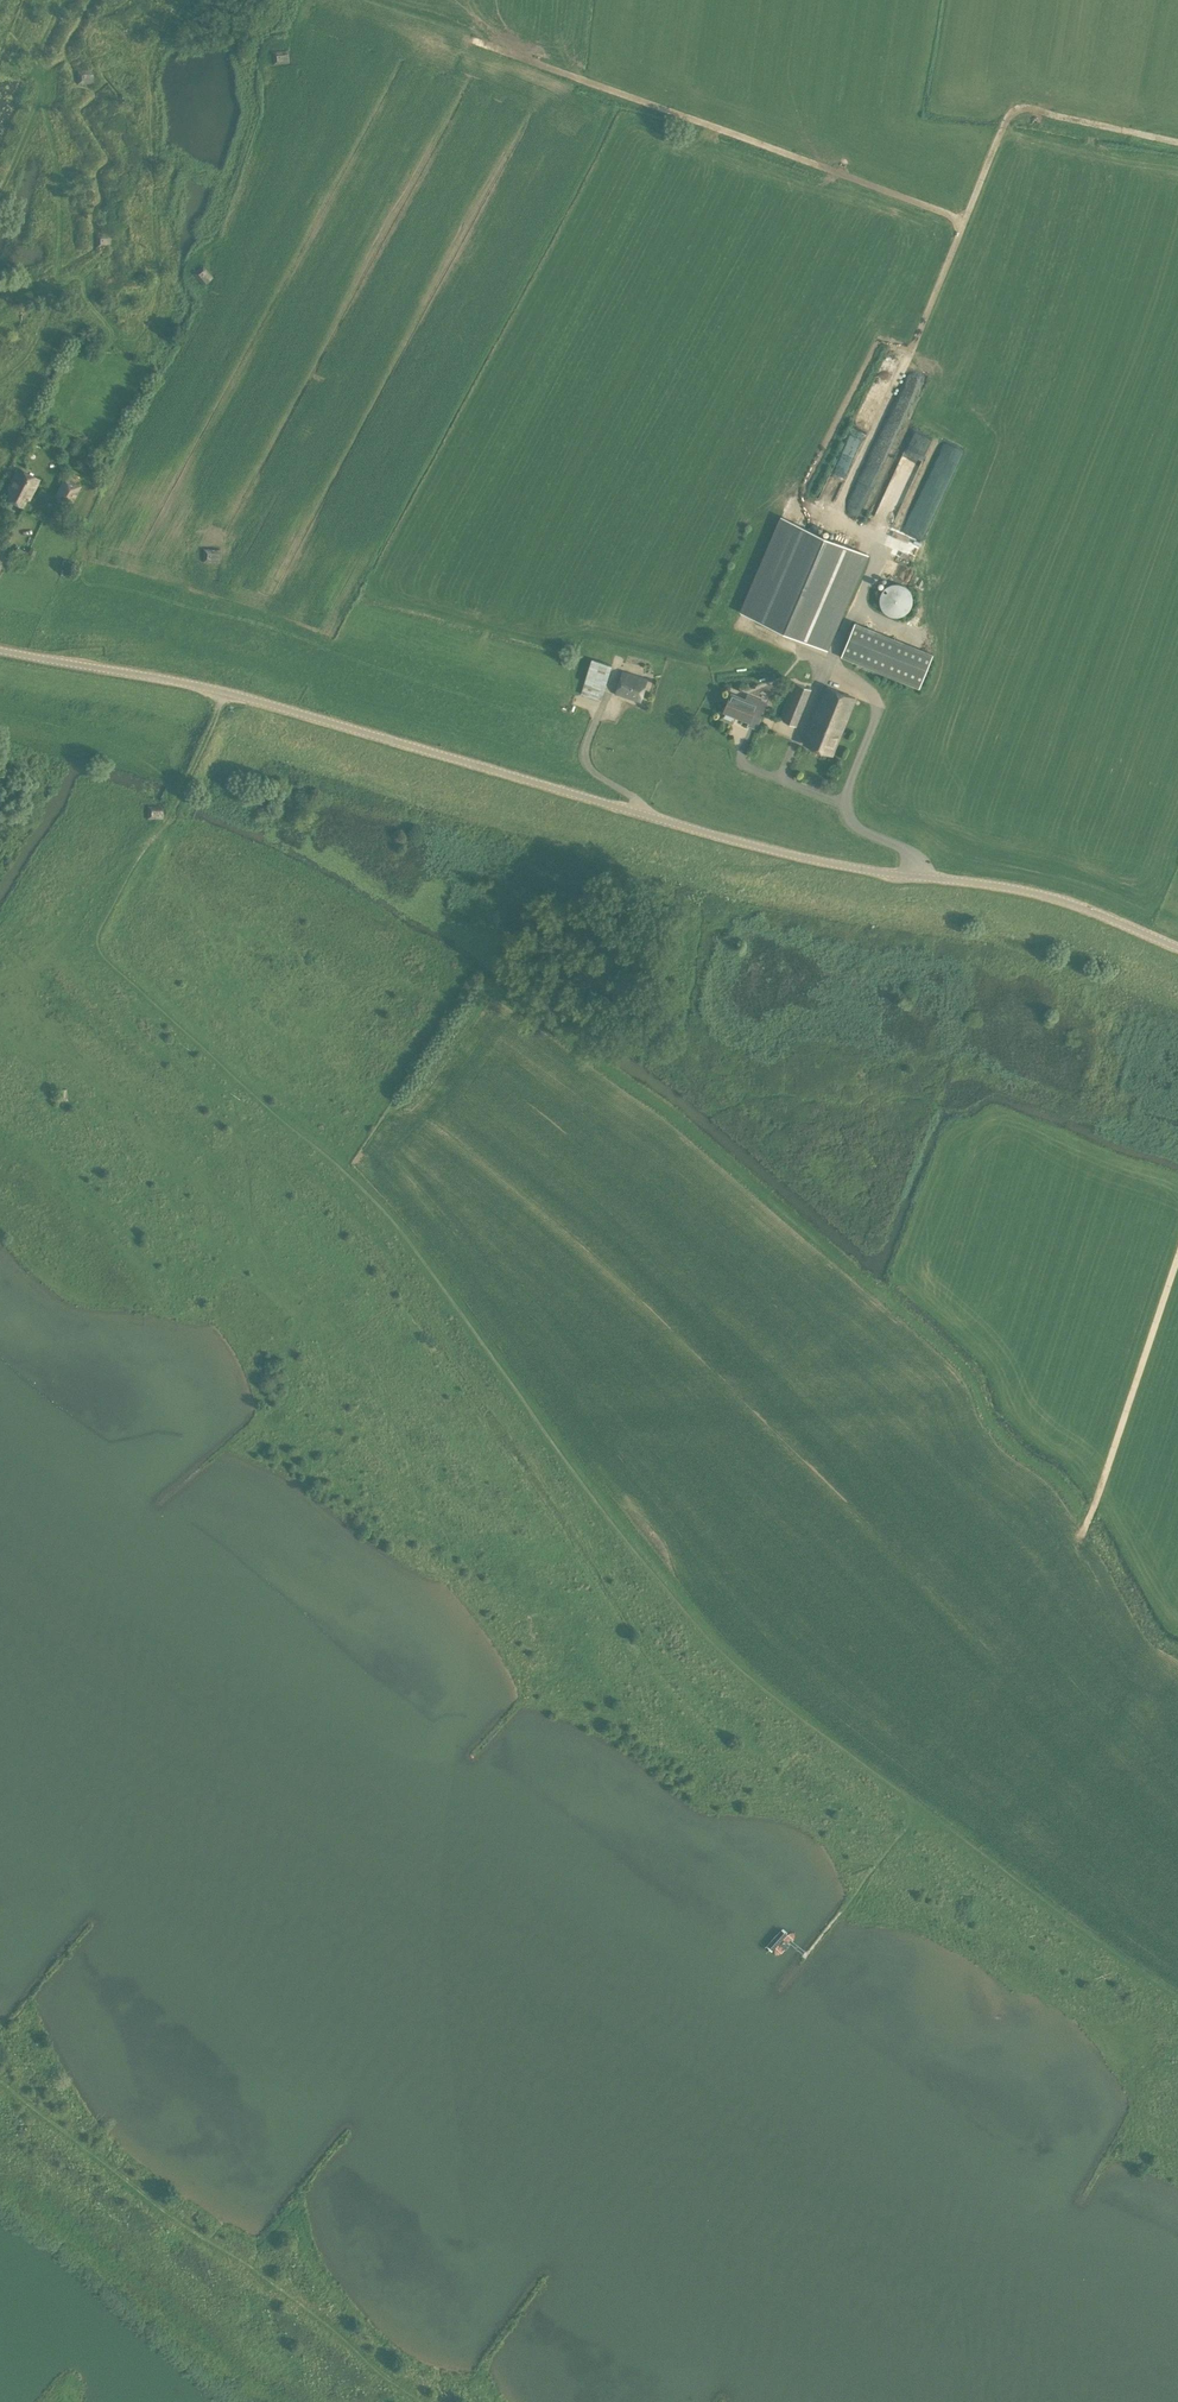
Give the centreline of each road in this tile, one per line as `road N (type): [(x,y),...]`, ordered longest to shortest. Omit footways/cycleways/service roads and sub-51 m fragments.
road 1 (unclassified): [(1177,947),(1052,896),(757,847),(227,692),(0,650)]
road 2 (track): [(0,2080),(175,2220),(285,2289),(420,2401)]
road 3 (track): [(965,219),(475,42)]
road 4 (track): [(910,356),(1013,113),(1024,108),(1177,142)]

